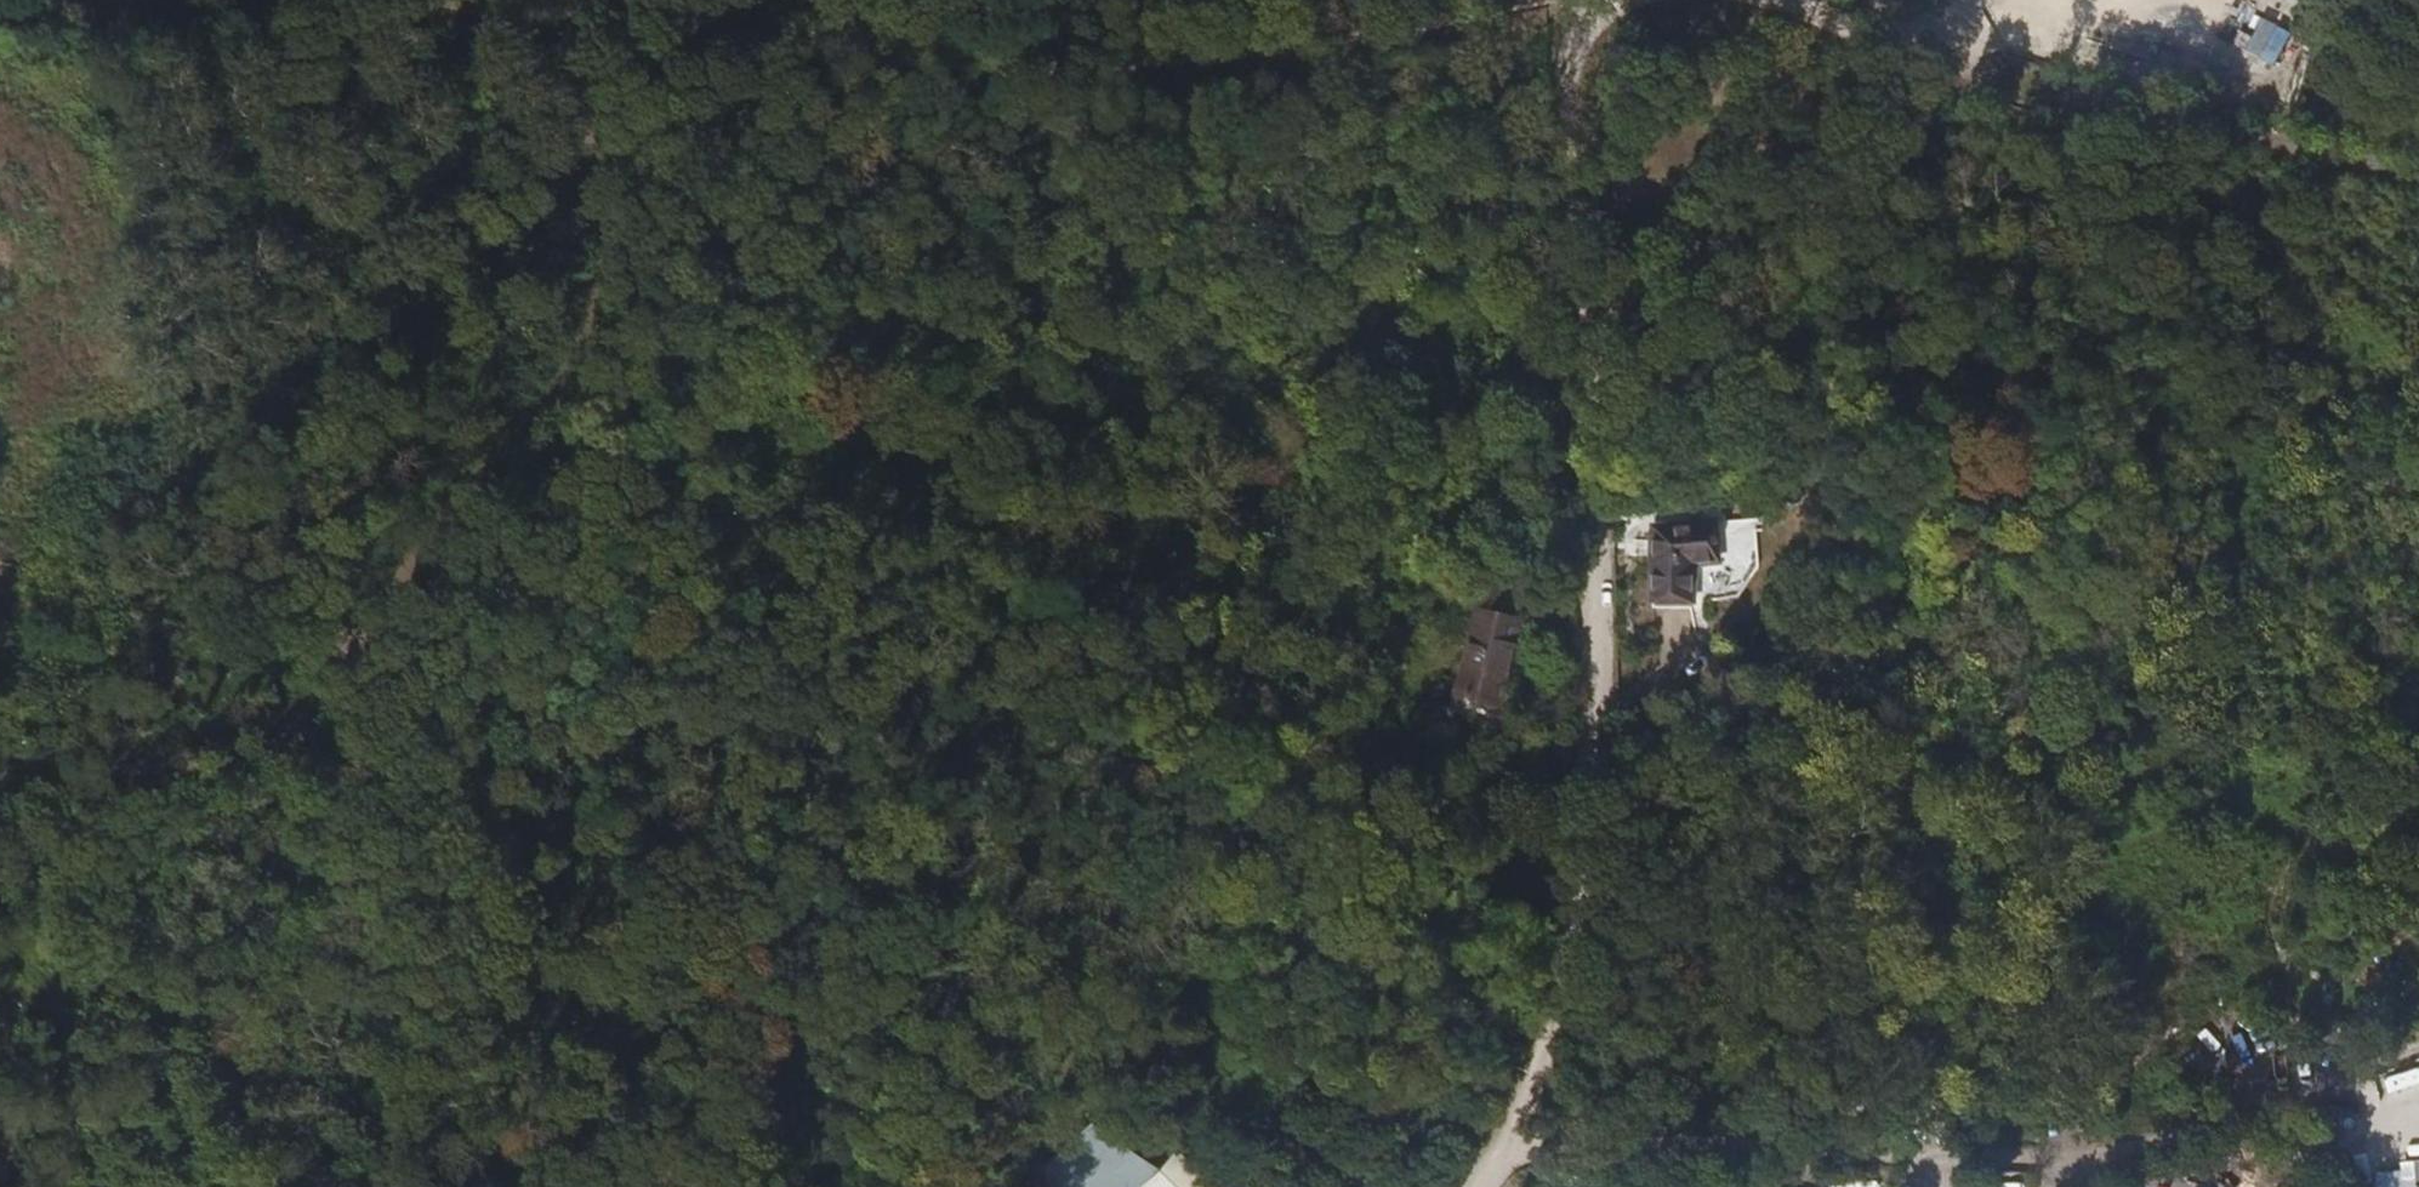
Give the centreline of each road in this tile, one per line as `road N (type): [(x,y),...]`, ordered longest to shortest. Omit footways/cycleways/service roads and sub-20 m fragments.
road 1 (track): [(1549,10),(1061,85),(294,1),(223,0)]
road 2 (unclassified): [(1533,1100),(1585,835),(1594,470),(1591,351),(1549,10)]
road 3 (track): [(1769,0),(2418,179)]

